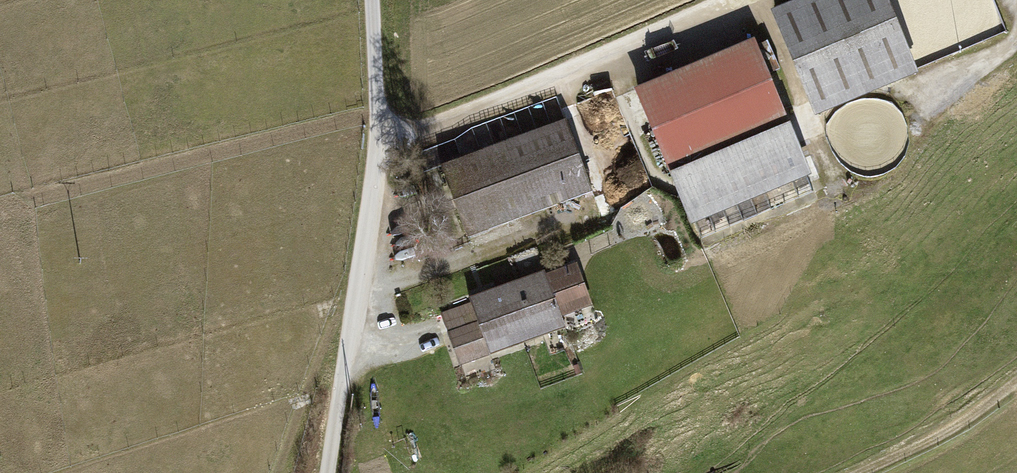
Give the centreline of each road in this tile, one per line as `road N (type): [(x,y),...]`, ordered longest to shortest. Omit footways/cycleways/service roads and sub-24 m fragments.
road 1 (unclassified): [(374,0),(376,131),(331,472)]
road 2 (track): [(738,0),(412,137),(376,131)]
road 3 (track): [(869,472),(1016,385)]

